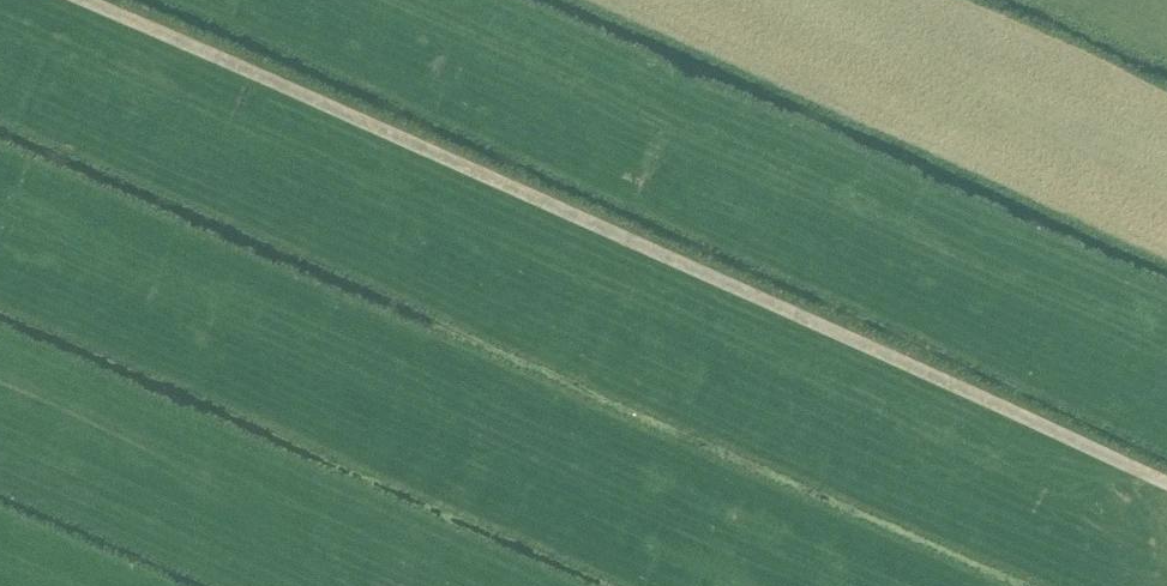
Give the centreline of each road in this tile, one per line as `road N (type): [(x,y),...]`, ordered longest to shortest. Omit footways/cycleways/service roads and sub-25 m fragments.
road 1 (track): [(1166,472),(99,0)]

